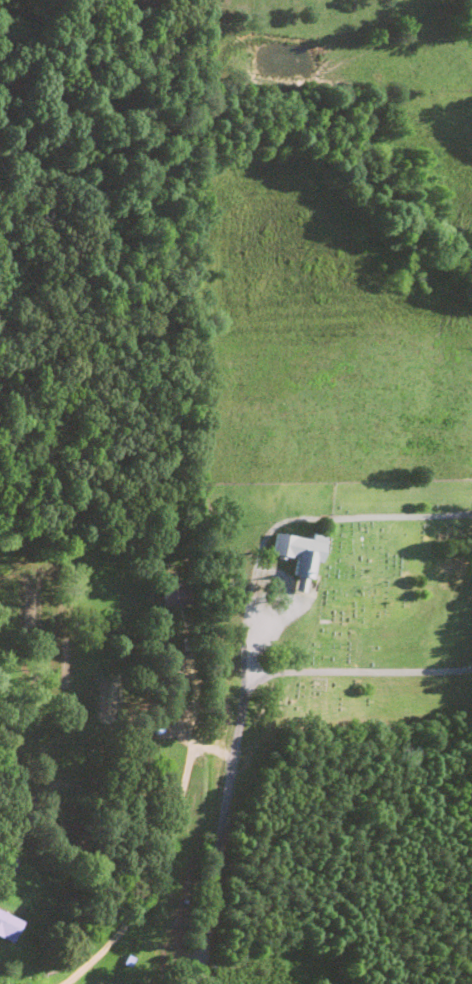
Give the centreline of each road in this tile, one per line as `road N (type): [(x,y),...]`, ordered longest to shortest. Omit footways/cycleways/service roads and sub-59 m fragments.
road 1 (residential): [(0,37),(471,53)]
road 2 (residential): [(228,531),(175,983)]

